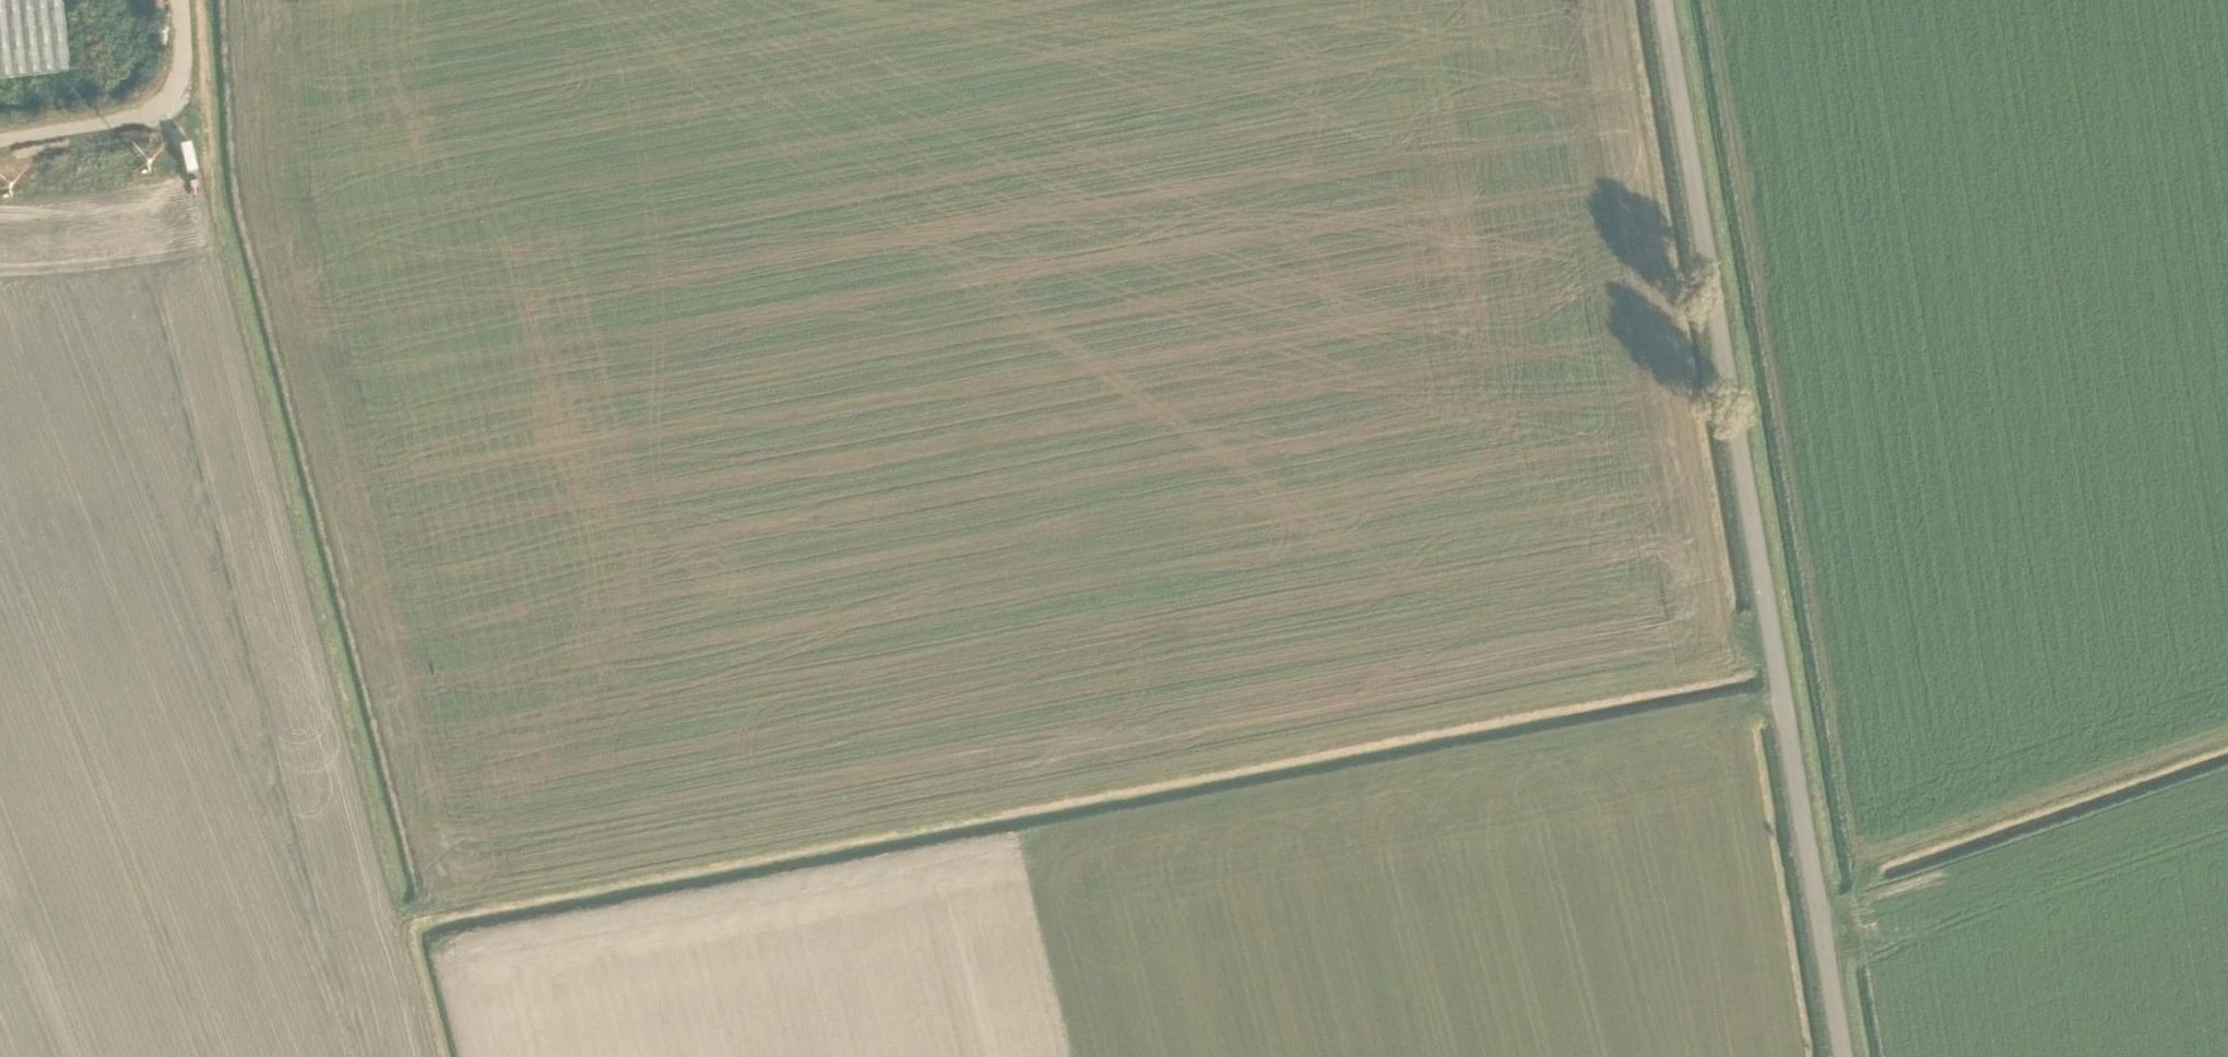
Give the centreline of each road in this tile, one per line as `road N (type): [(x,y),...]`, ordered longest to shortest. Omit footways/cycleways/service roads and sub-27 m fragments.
road 1 (unclassified): [(1846,1056),(1661,0)]

